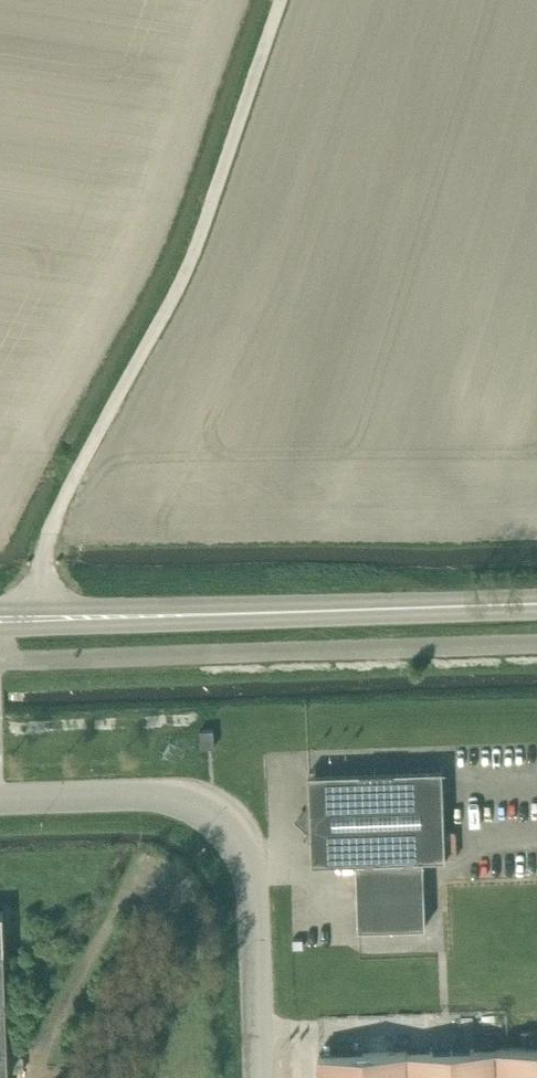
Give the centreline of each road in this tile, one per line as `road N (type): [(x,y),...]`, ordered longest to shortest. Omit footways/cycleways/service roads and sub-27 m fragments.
road 1 (unclassified): [(0,663),(536,645)]
road 2 (secondary): [(0,619),(536,601)]
road 3 (unclassified): [(260,1077),(251,879),(233,832),(203,804),(164,795),(0,802)]

